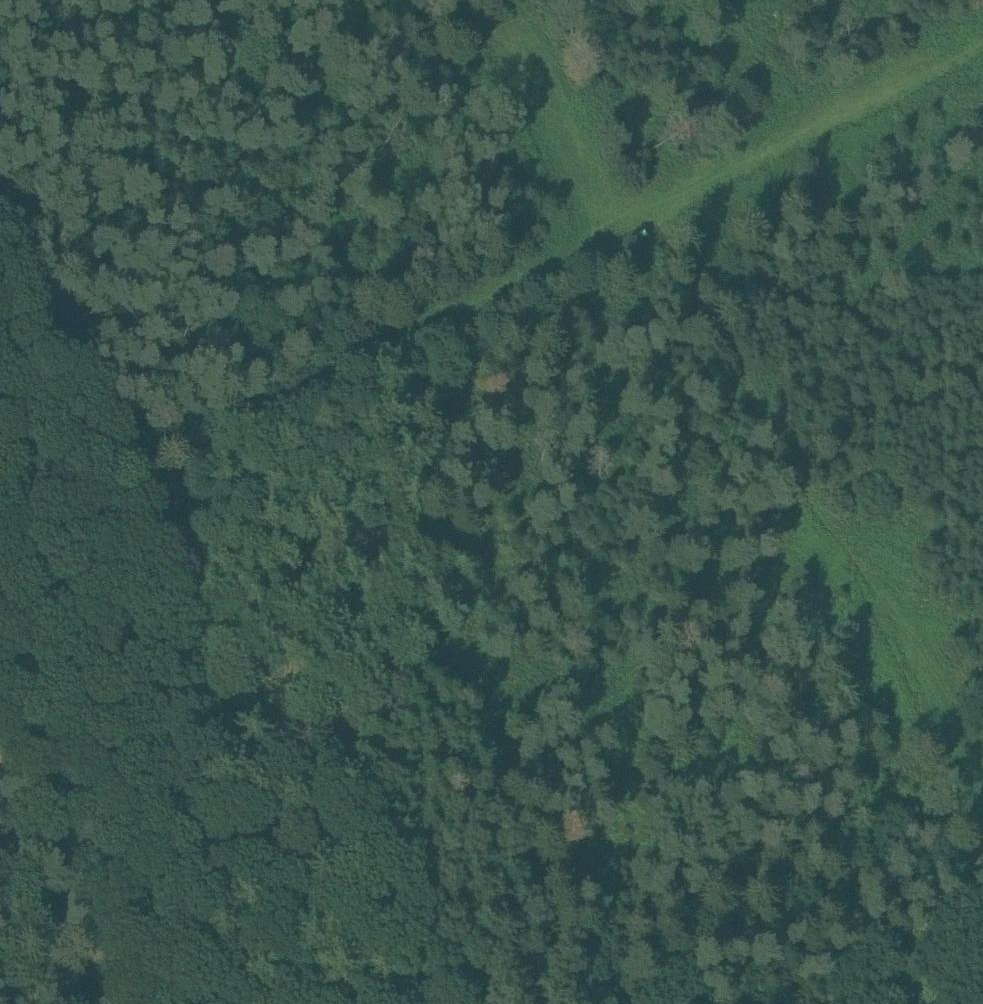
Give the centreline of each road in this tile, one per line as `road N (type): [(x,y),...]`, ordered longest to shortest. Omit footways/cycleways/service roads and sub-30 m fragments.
road 1 (track): [(0,758),(130,1003)]

